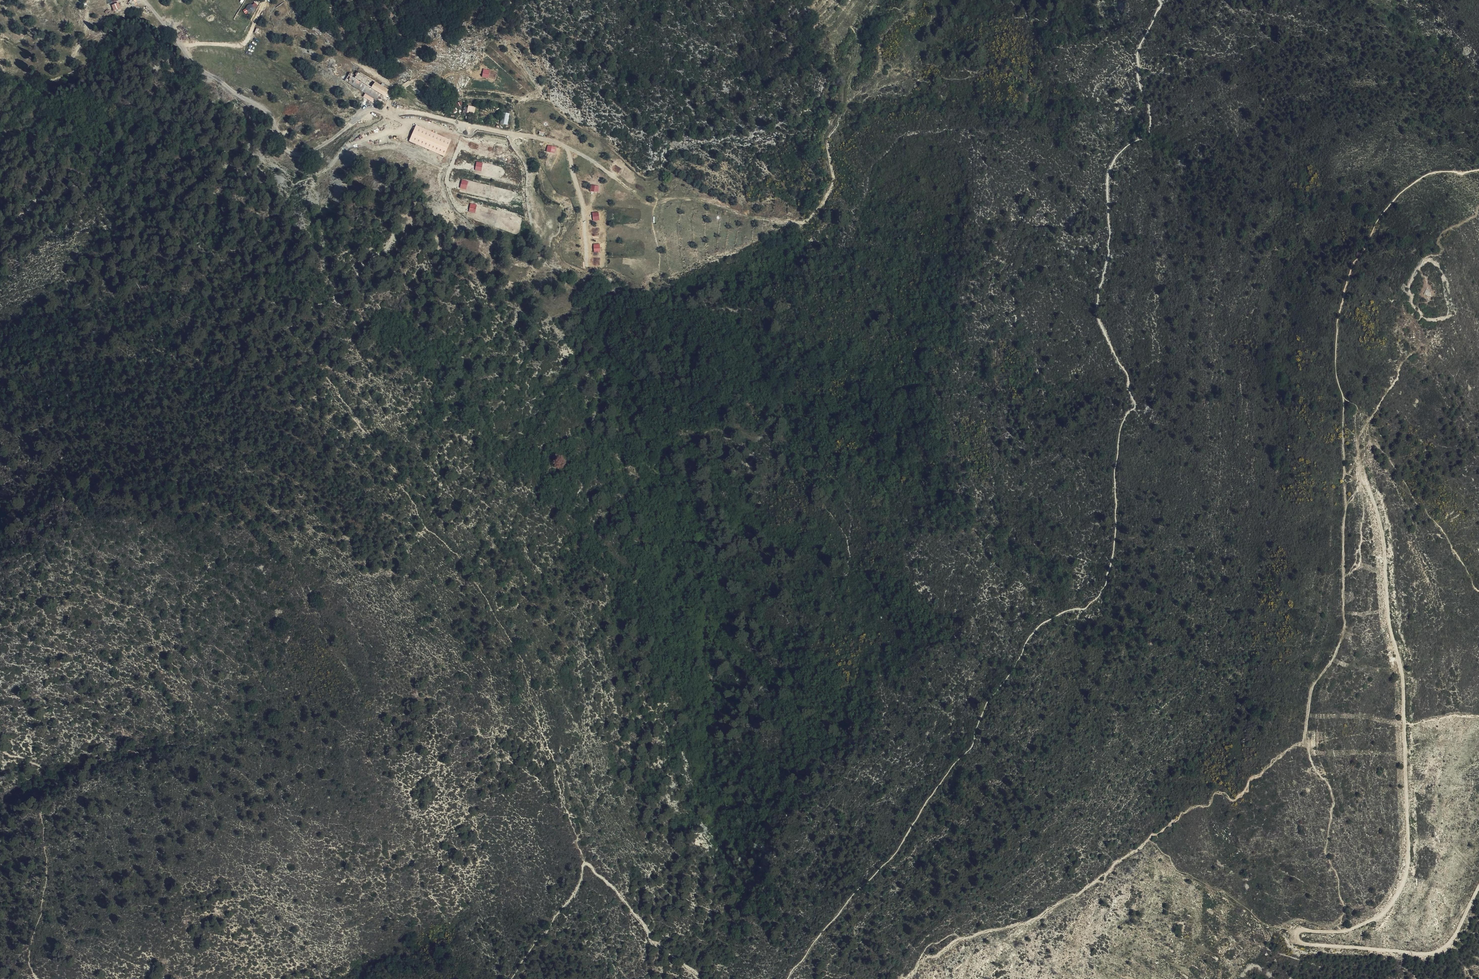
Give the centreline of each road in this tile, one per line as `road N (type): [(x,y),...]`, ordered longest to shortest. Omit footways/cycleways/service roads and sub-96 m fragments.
road 1 (track): [(1478,888),(1453,938),(1434,952),(1300,943),(1295,935),(1342,932),(1377,918),(1408,866),(1402,670),(1380,521),(1362,478)]
road 2 (track): [(145,0),(191,60),(261,106),(289,152),(321,149),(371,109),(505,142)]

